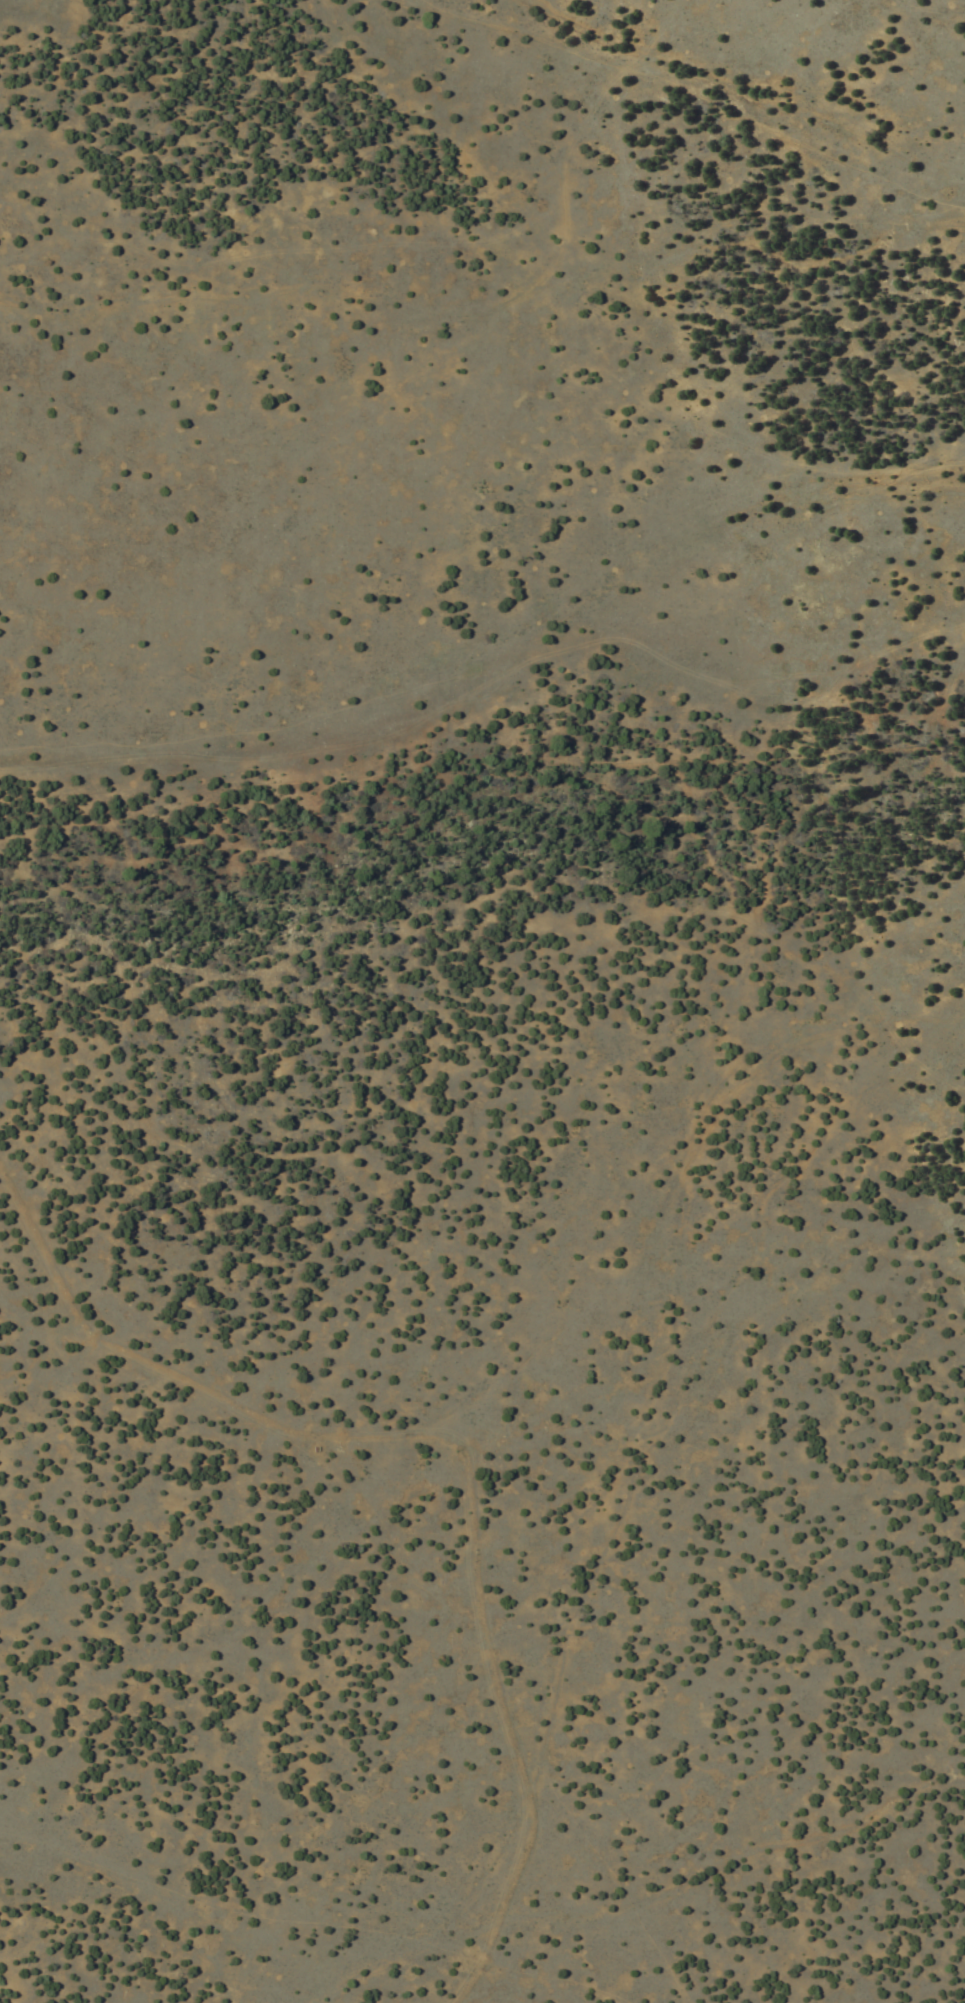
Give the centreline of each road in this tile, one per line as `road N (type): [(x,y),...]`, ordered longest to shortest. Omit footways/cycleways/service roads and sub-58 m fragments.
road 1 (track): [(964,205),(866,200),(319,300),(0,313)]
road 2 (track): [(627,0),(668,12),(778,85),(856,158),(866,200)]

